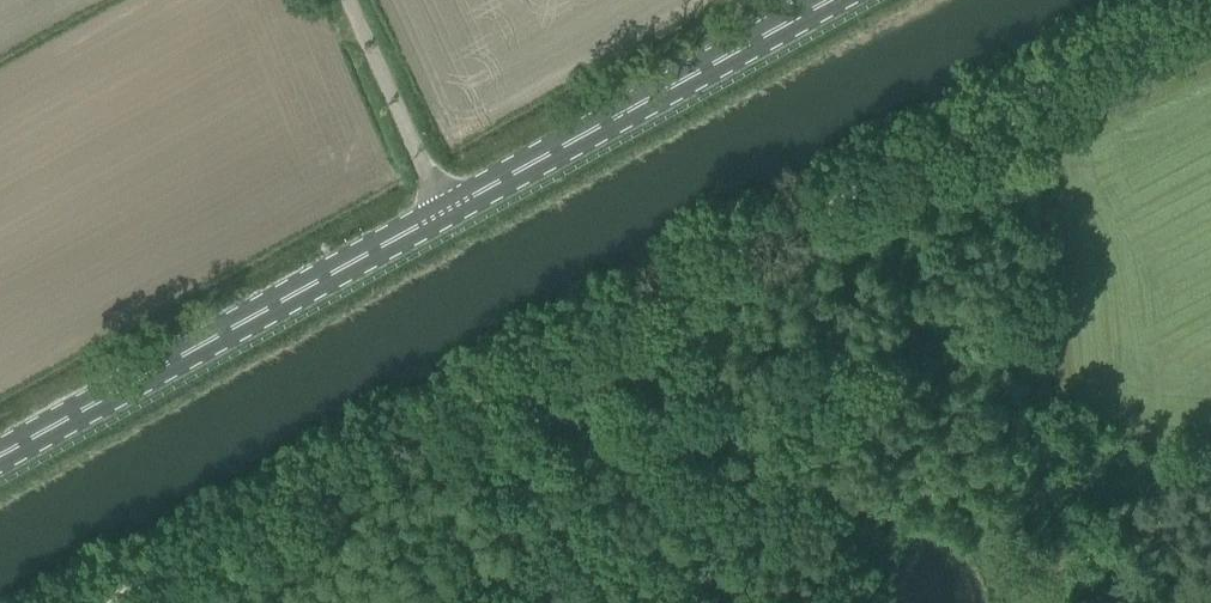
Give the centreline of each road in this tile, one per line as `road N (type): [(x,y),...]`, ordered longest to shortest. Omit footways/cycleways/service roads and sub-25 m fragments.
road 1 (track): [(1210,0),(104,602)]
road 2 (primary): [(0,458),(451,211)]
road 3 (primary): [(451,211),(835,0)]
road 4 (unclassified): [(451,211),(352,0)]

